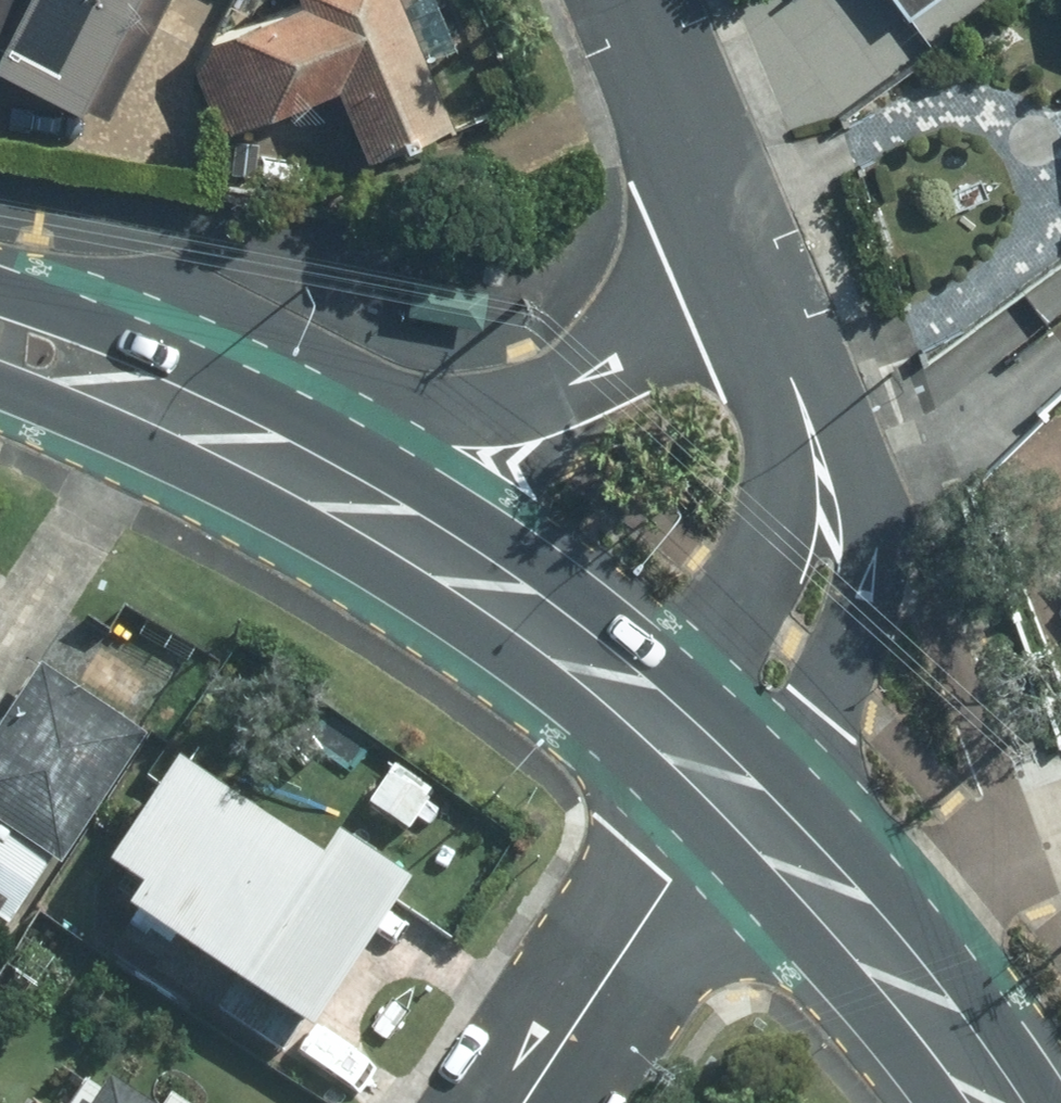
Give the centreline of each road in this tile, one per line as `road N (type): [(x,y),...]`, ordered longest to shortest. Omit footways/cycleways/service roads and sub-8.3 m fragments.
road 1 (primary): [(170,406),(409,531),(560,634),(726,776)]
road 2 (primary): [(170,406),(329,411),(491,406),(543,394),(655,329),(686,295),(725,222)]
road 3 (residential): [(760,299),(821,372),(873,520),(875,571),(833,680),(726,776)]
road 4 (residential): [(726,776),(746,597),(774,524),(760,299)]
road 5 (primary): [(726,776),(864,918),(1000,1102)]
road 6 (residential): [(726,776),(674,871),(522,1102)]
road 7 (residential): [(631,0),(725,222)]
road 8 (primary): [(0,337),(170,406)]

